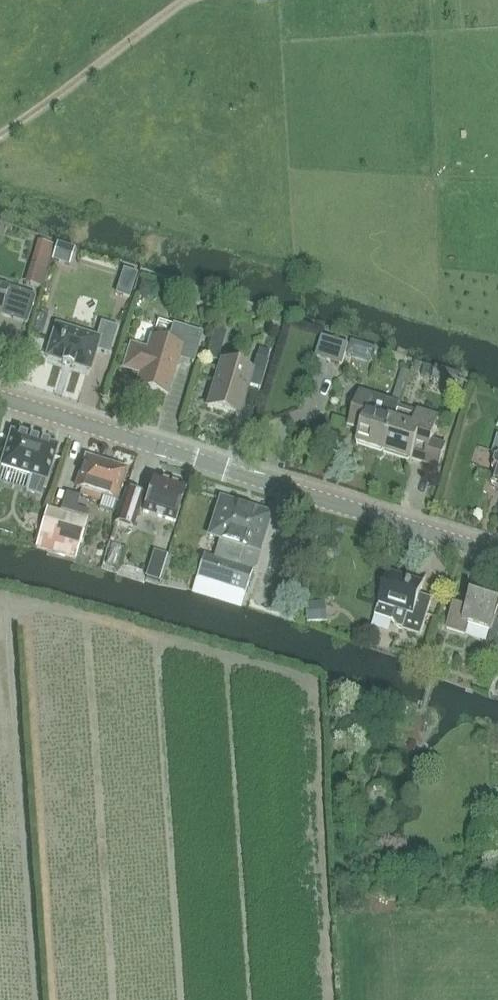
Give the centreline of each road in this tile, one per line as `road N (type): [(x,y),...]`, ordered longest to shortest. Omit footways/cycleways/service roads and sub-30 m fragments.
road 1 (unclassified): [(497,557),(0,399)]

